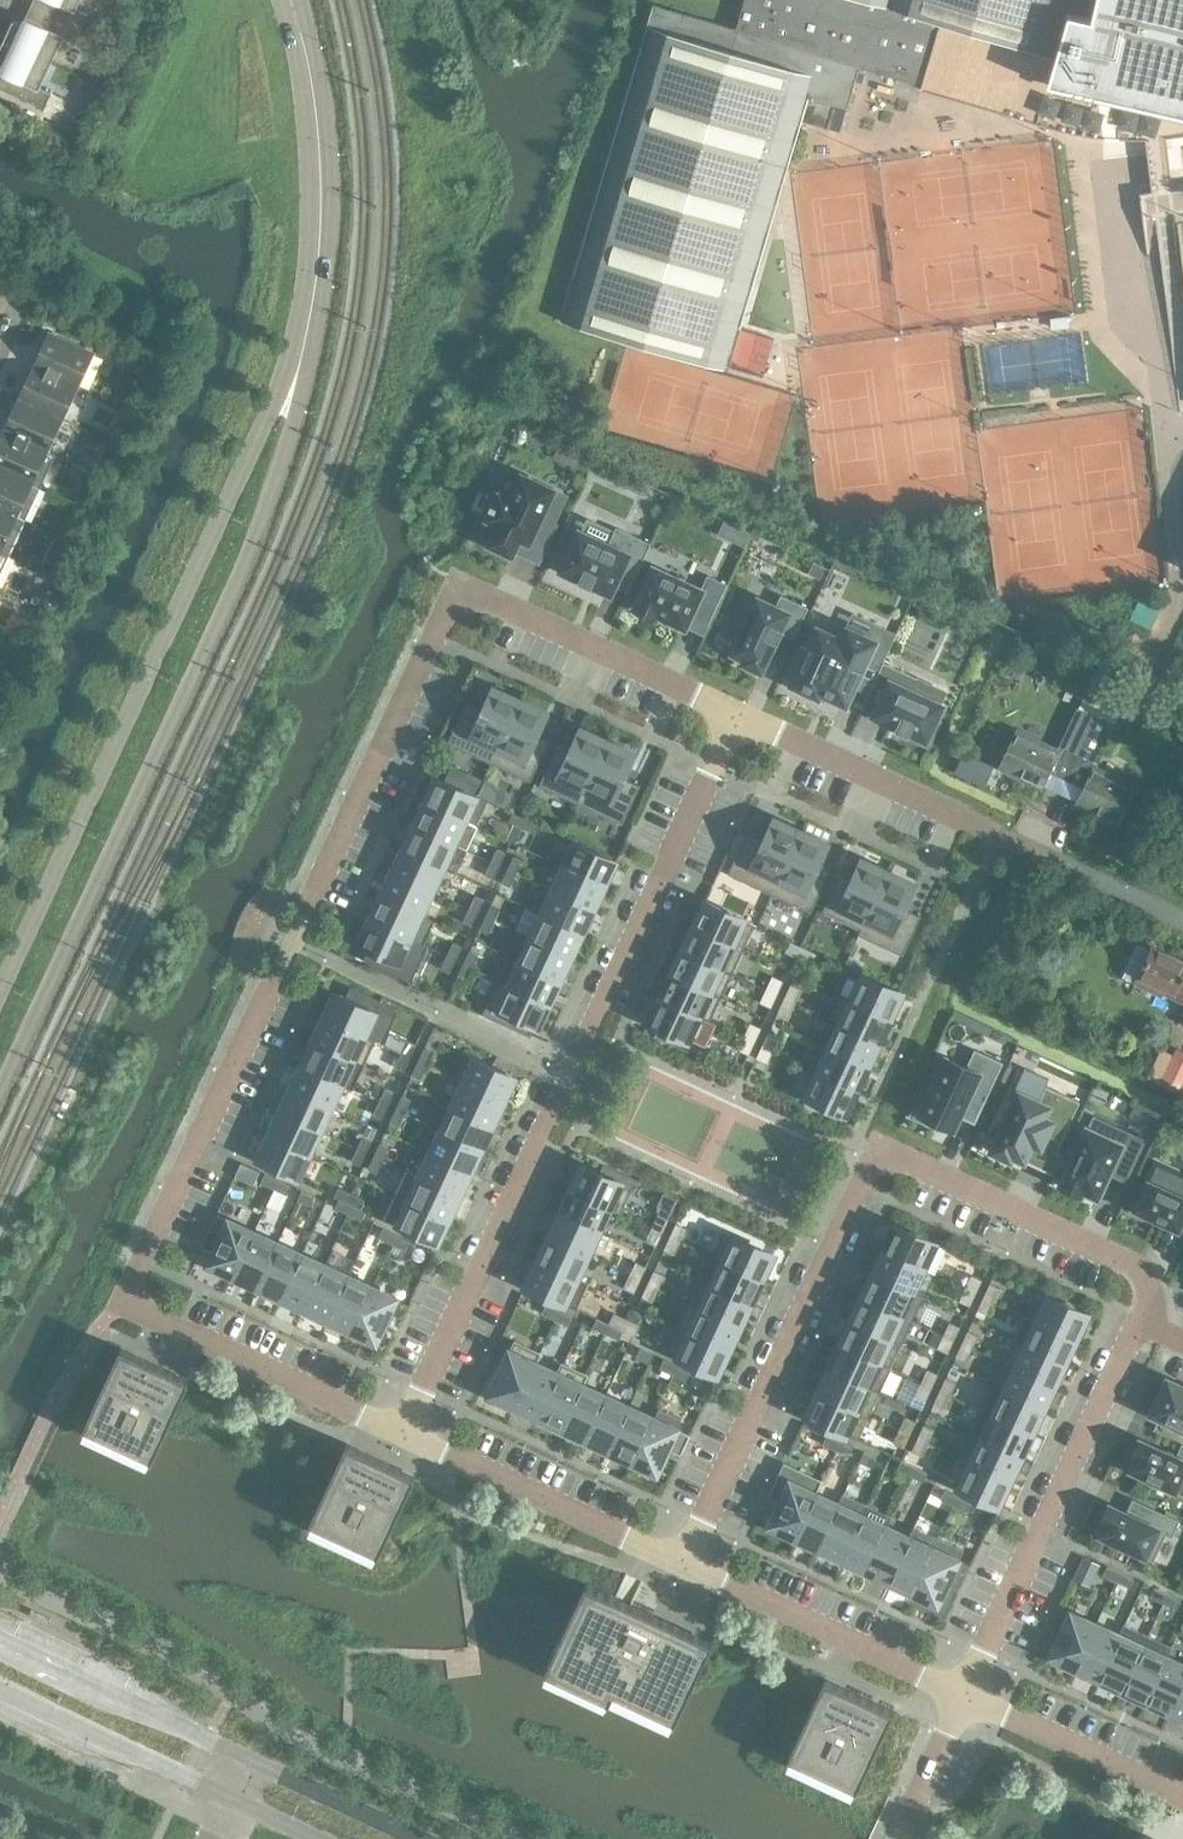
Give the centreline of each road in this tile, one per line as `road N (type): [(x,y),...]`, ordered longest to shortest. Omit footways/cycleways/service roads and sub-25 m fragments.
road 1 (residential): [(735,713),(456,587),(124,1298),(402,1432)]
road 2 (tertiary): [(0,1090),(245,564),(308,385),(308,328)]
road 3 (residential): [(686,1563),(876,1148),(1140,1266),(1147,1282),(1138,1314)]
road 4 (residential): [(735,713),(402,1432)]
road 5 (tertiary): [(308,328),(0,994)]
road 6 (residential): [(1182,917),(735,713)]
road 7 (residential): [(1138,1314),(967,1694)]
road 8 (tertiary): [(308,328),(321,177),(291,0)]
road 9 (residential): [(402,1432),(686,1563)]
road 10 (residential): [(686,1563),(967,1694)]
road 11 (tertiary): [(253,1762),(0,1643)]
road 12 (tertiary): [(0,1686),(234,1802)]
road 13 (residential): [(967,1694),(1182,1794)]
road 14 (tertiary): [(420,1838),(253,1762)]
road 15 (residential): [(967,1694),(900,1838)]

